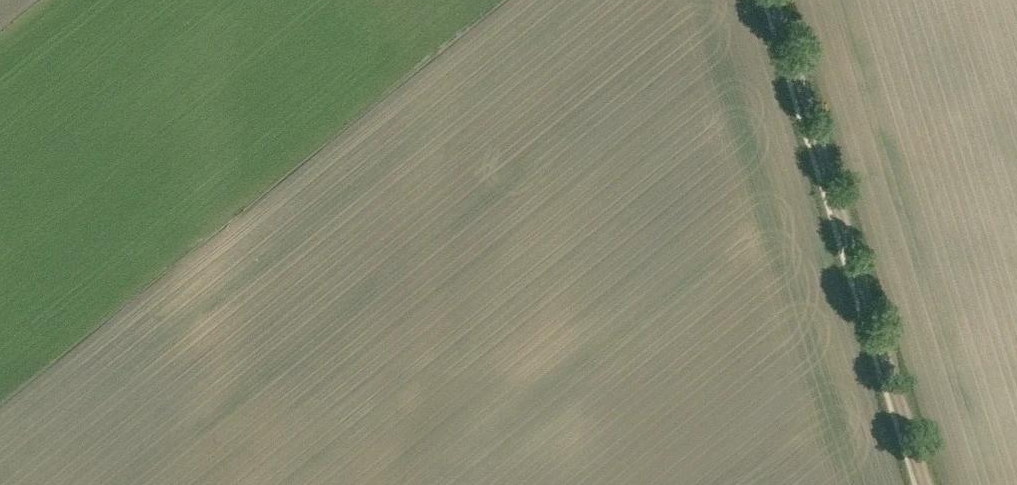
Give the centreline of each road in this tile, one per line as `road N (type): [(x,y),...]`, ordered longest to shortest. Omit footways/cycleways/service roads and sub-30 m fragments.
road 1 (track): [(927,484),(777,0)]

